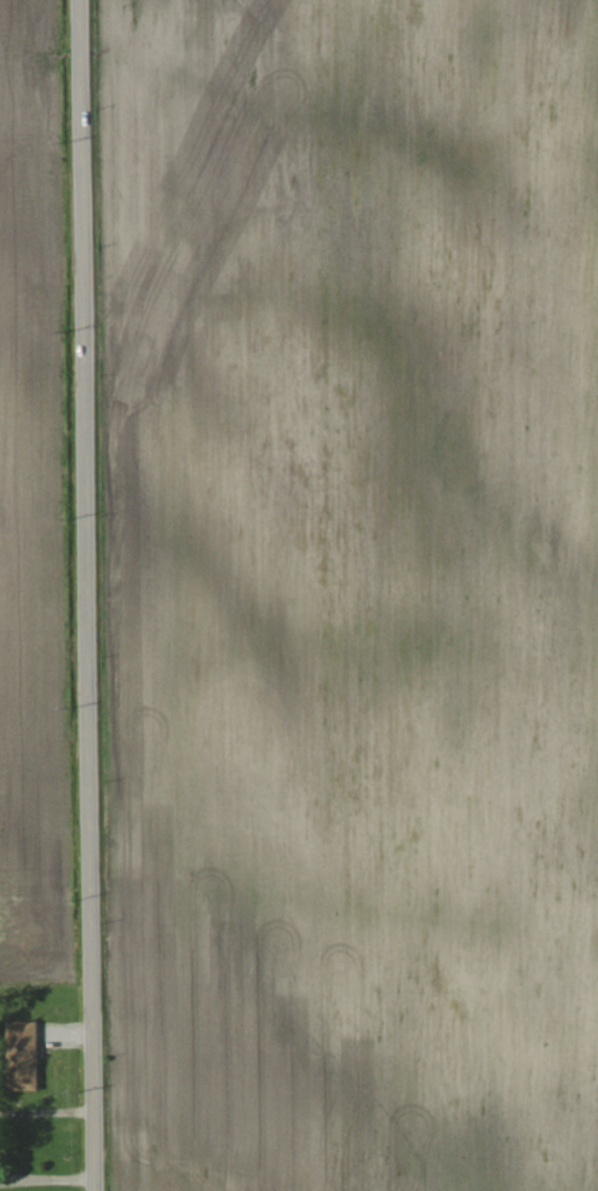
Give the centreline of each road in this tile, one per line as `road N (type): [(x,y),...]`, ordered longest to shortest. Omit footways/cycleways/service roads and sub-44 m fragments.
road 1 (residential): [(81,0),(100,1190)]

